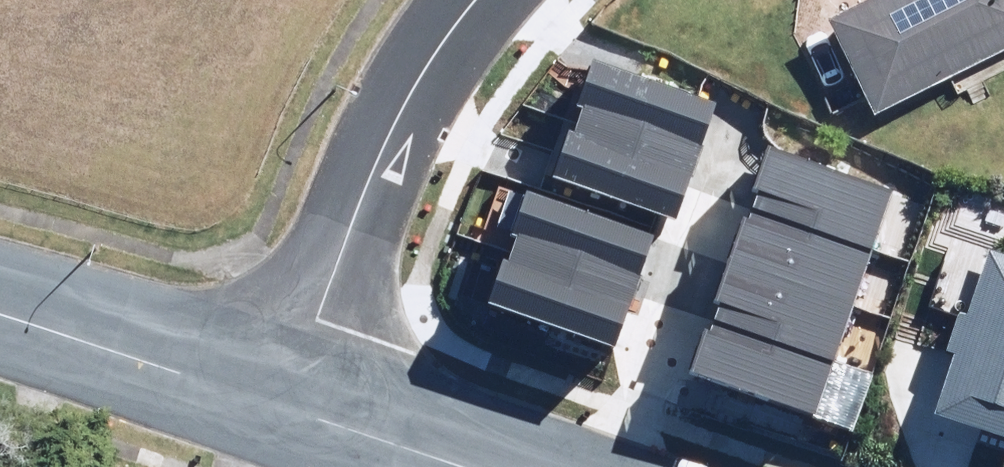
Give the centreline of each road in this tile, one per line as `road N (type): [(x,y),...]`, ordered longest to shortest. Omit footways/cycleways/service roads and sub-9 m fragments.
road 1 (residential): [(287,406),(363,189),(438,42),(474,0)]
road 2 (residential): [(287,406),(0,314)]
road 3 (residential): [(467,466),(287,406)]

